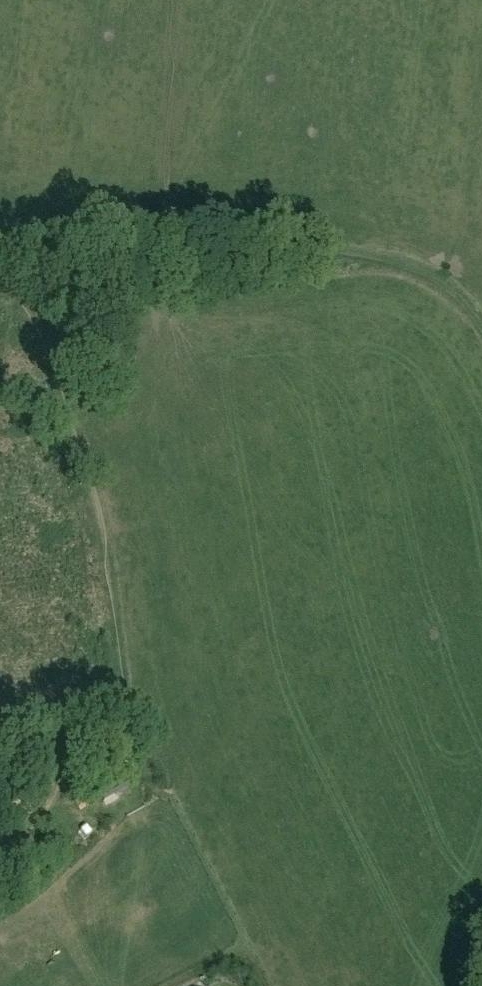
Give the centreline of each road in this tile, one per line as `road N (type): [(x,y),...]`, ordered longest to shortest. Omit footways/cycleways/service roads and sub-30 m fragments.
road 1 (track): [(0,839),(94,802),(113,786),(128,747),(82,458),(16,313)]
road 2 (track): [(481,330),(423,271),(266,255),(47,248),(16,313)]

